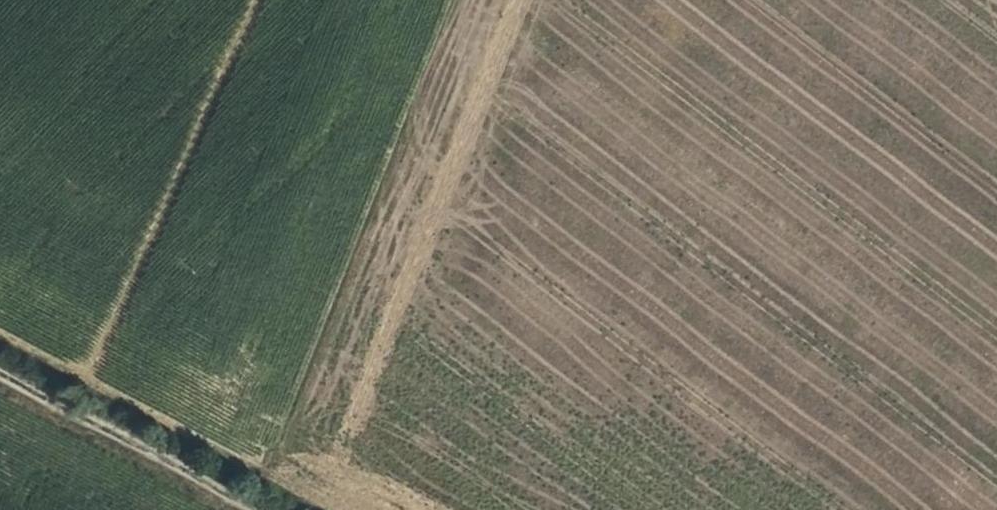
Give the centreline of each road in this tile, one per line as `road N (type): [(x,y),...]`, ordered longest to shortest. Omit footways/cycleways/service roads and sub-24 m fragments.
road 1 (track): [(244,509),(0,379)]

